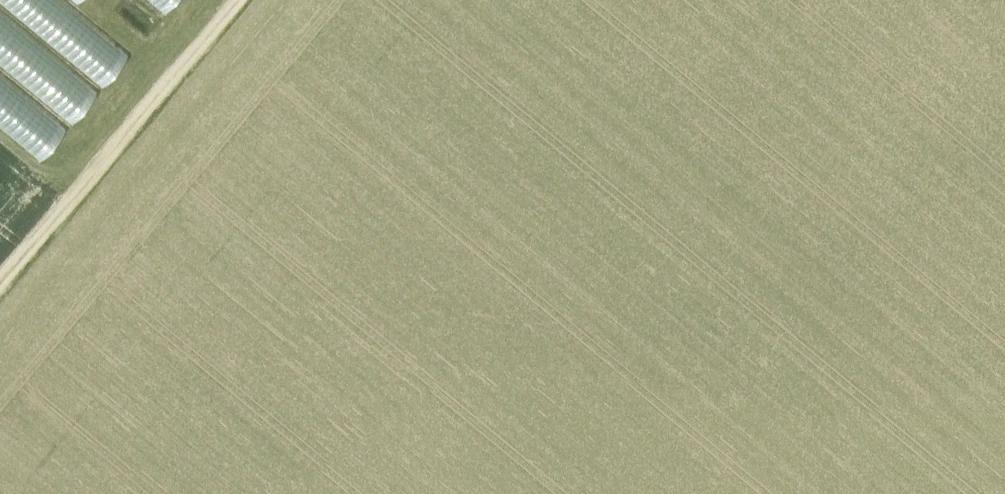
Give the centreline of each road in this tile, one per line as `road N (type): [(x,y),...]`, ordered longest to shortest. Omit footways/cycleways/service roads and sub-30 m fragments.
road 1 (track): [(242,0),(0,288)]

